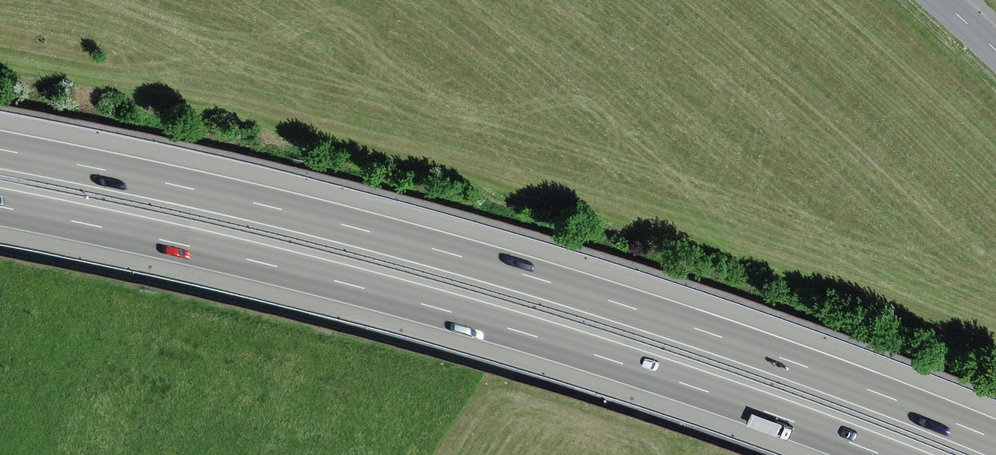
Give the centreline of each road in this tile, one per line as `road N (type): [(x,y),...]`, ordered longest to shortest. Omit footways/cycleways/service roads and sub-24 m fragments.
road 1 (motorway): [(995,439),(767,350),(435,250),(0,150)]
road 2 (motorway): [(0,208),(443,310),(760,408),(880,454)]

